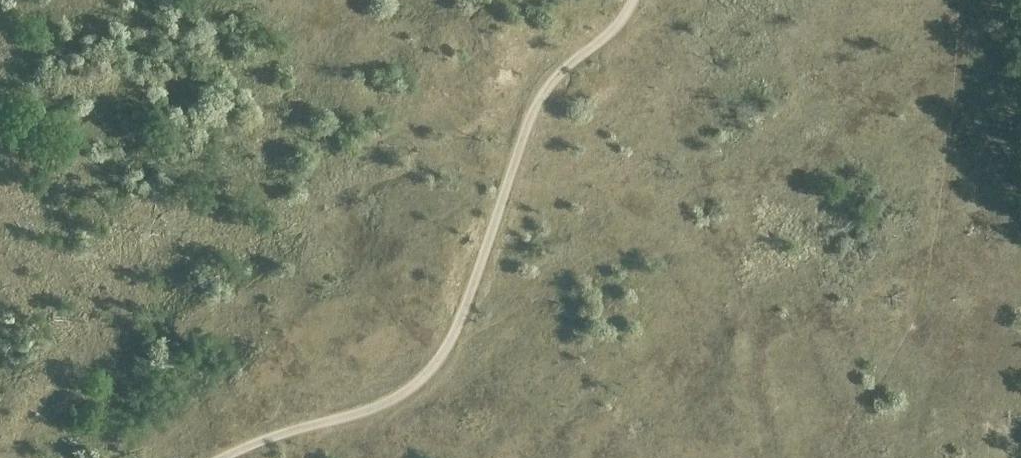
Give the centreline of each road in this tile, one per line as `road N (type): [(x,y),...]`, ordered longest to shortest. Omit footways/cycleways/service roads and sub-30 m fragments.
road 1 (track): [(636,0),(608,36),(548,80),(535,103),(455,339),(425,379),(361,411),(223,457)]

